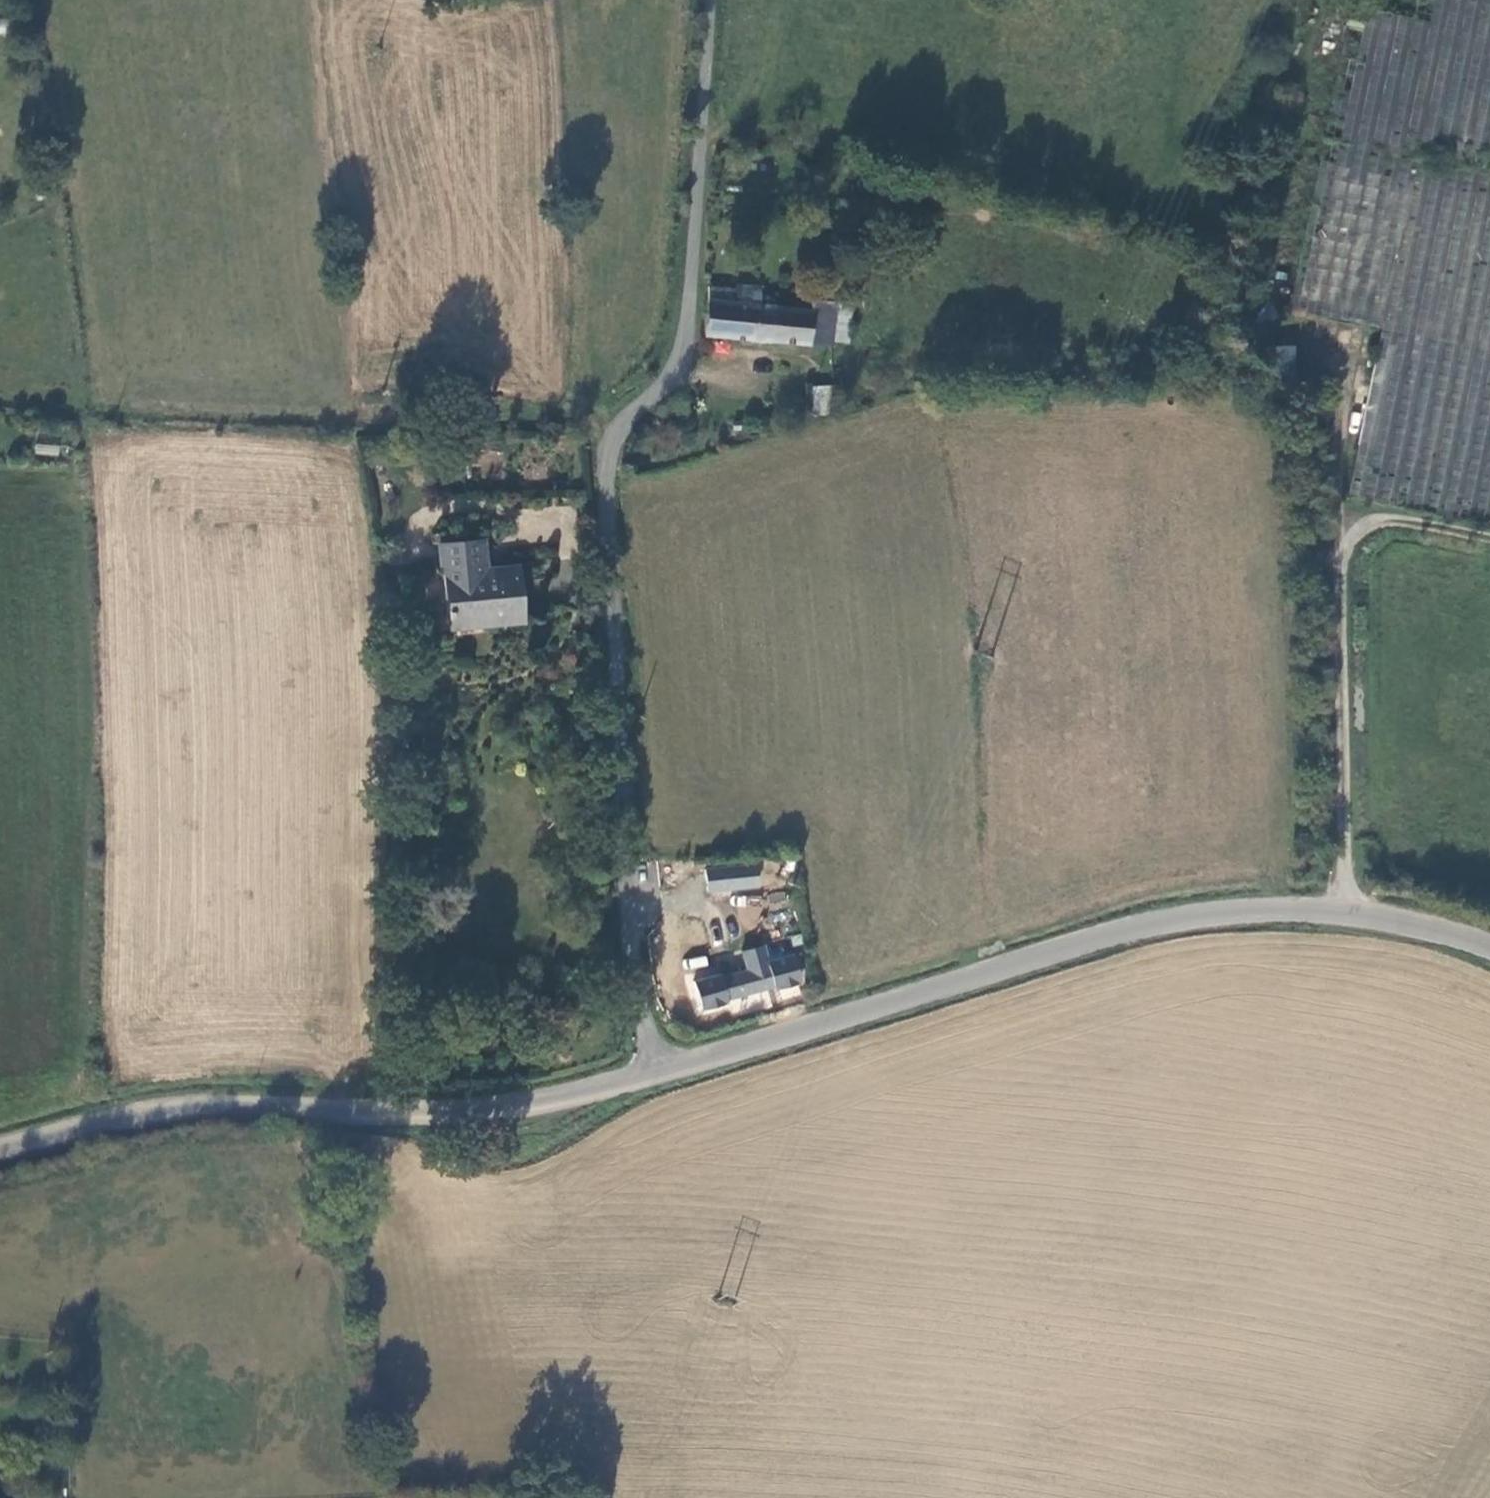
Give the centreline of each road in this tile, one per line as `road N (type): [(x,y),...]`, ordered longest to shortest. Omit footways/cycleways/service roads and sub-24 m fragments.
road 1 (unclassified): [(705,0),(684,327),(673,372),(611,432),(604,475),(624,892),(652,1071)]
road 2 (unclassified): [(652,1071),(1137,926),(1245,911),(1345,910),(1489,947)]
road 3 (unclassified): [(0,1148),(220,1106),(436,1111),(533,1103),(652,1071)]
road 4 (track): [(1345,910),(1340,778),(1355,511),(1489,536)]

